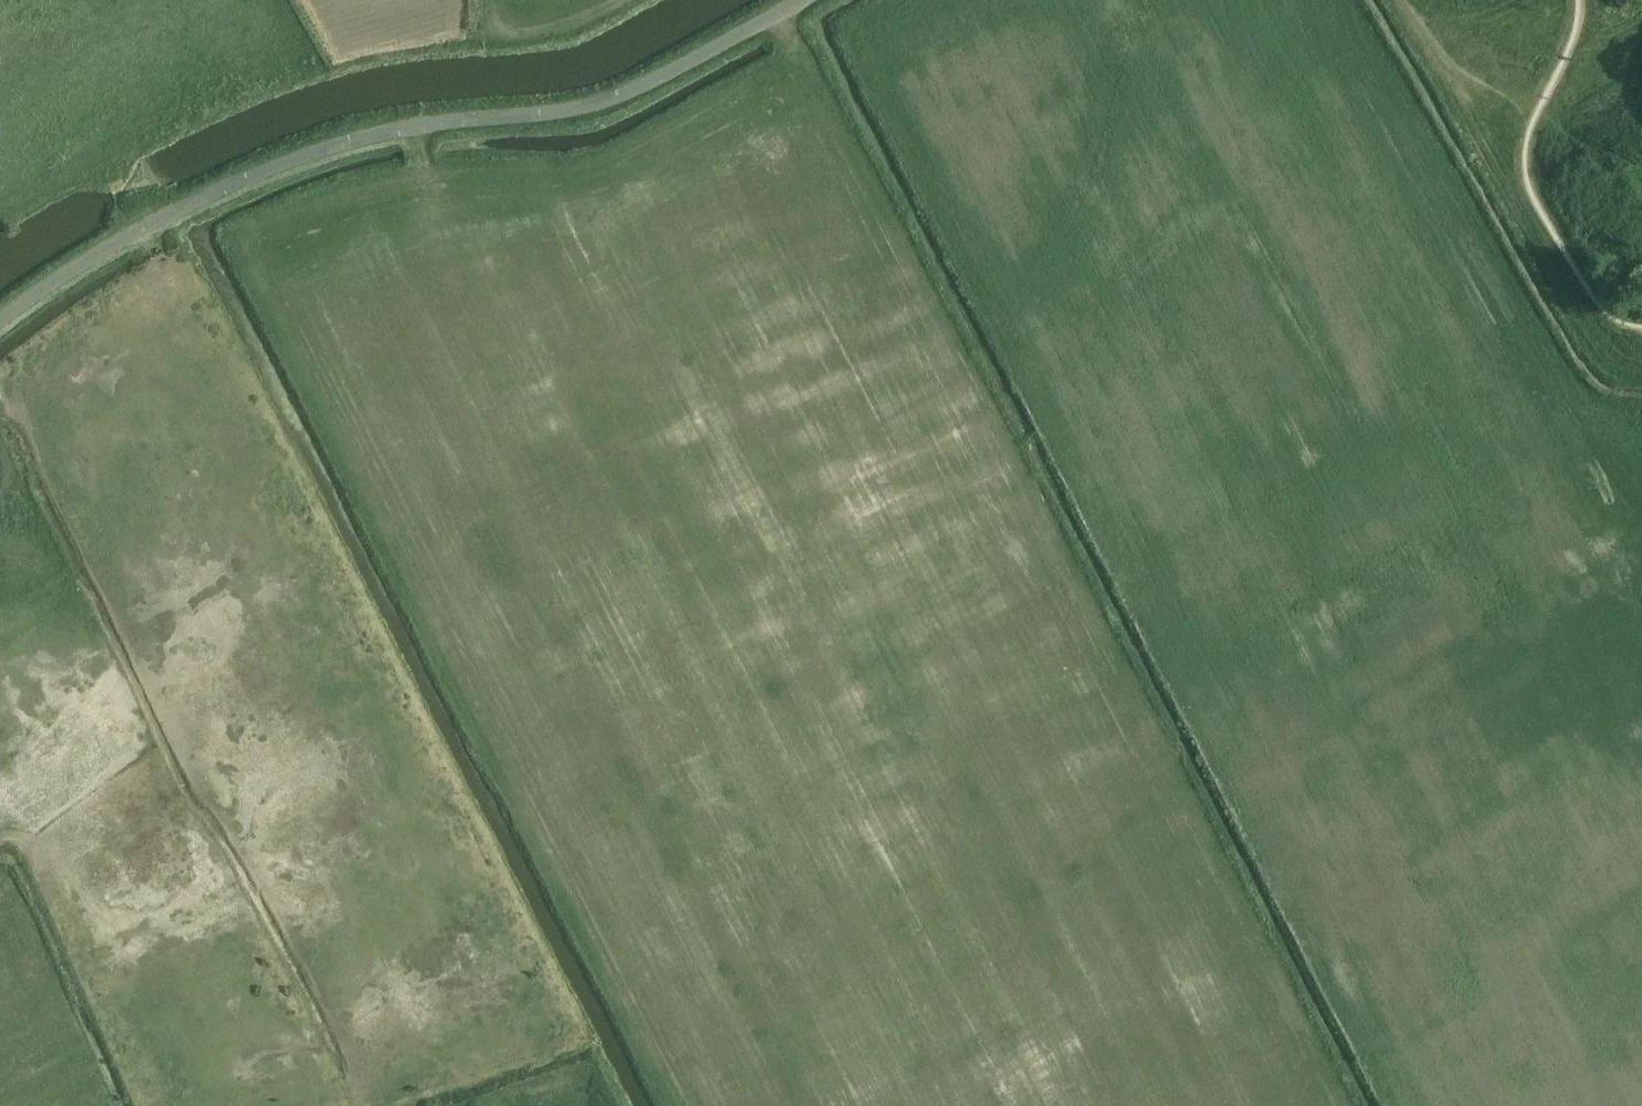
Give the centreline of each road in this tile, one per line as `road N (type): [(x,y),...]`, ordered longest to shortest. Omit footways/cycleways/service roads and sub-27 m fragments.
road 1 (unclassified): [(0,329),(141,233),(256,178),(332,150),(587,110),(671,78),(813,0)]
road 2 (track): [(499,15),(508,35),(542,37),(625,0)]

